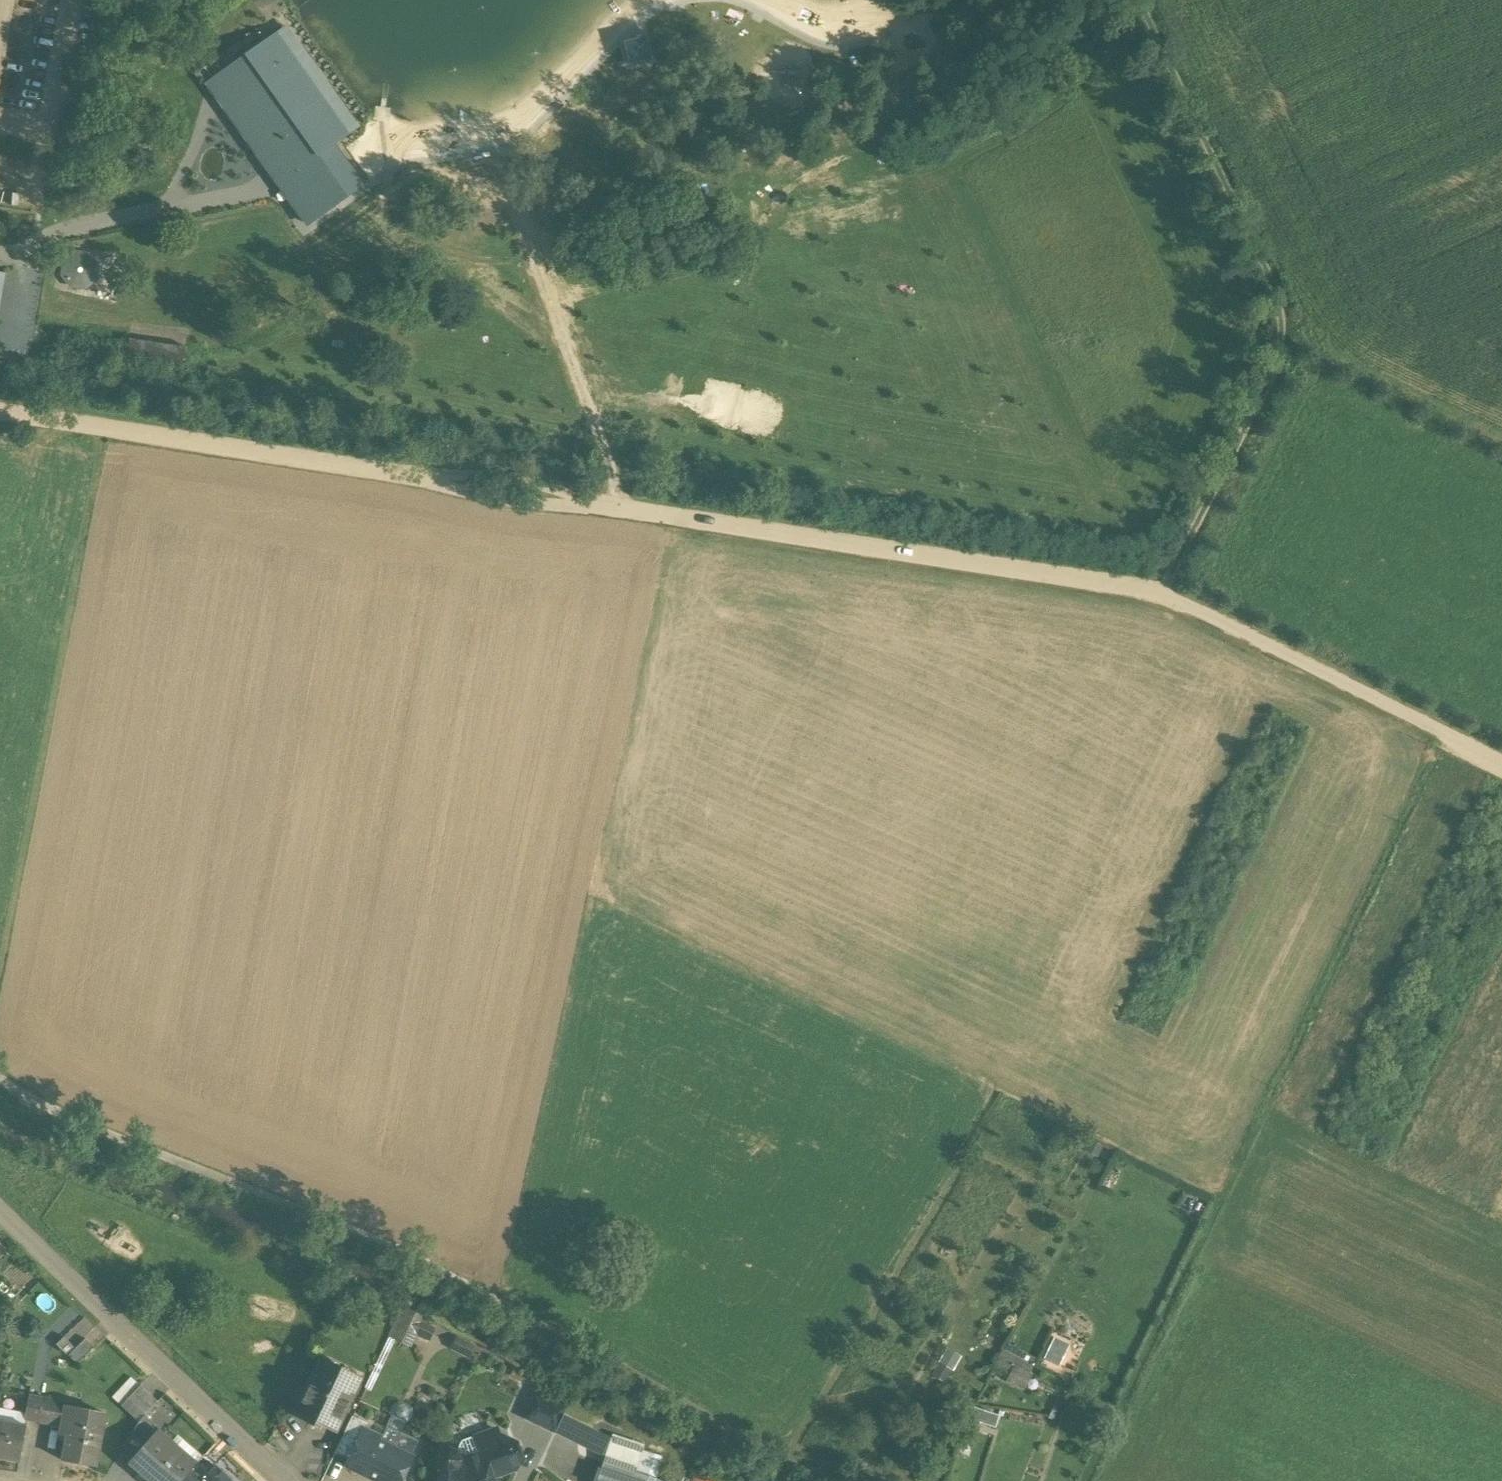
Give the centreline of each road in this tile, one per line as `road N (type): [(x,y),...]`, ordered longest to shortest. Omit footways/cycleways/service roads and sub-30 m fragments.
road 1 (track): [(826,1480),(413,1259),(0,1086)]
road 2 (track): [(1089,1480),(1228,1194),(1371,944),(1455,744)]
road 3 (track): [(1139,0),(1298,328),(1161,595)]
road 4 (residential): [(0,1205),(289,1480)]

